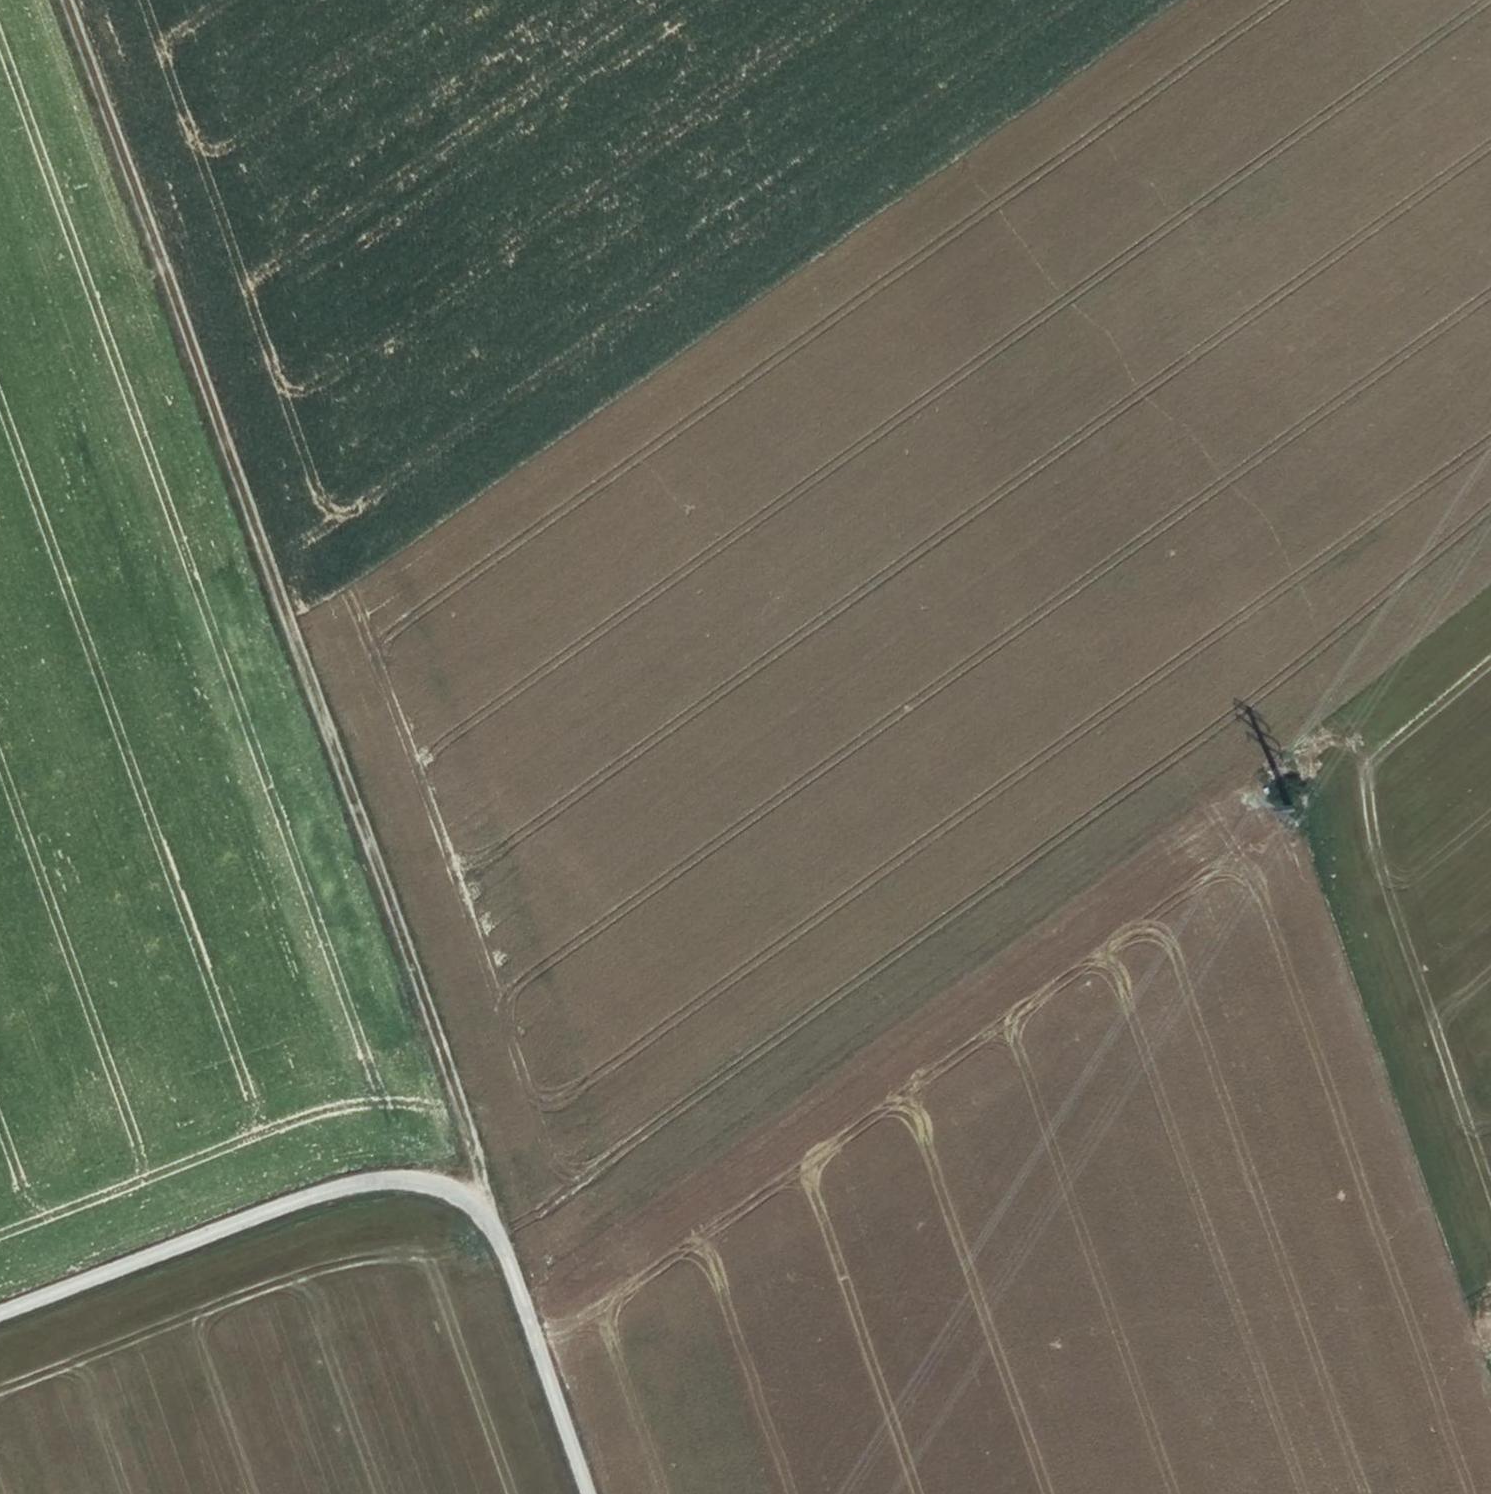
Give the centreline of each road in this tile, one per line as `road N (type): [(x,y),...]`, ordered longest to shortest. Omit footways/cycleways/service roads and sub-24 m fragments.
road 1 (track): [(56,0),(488,1211)]

